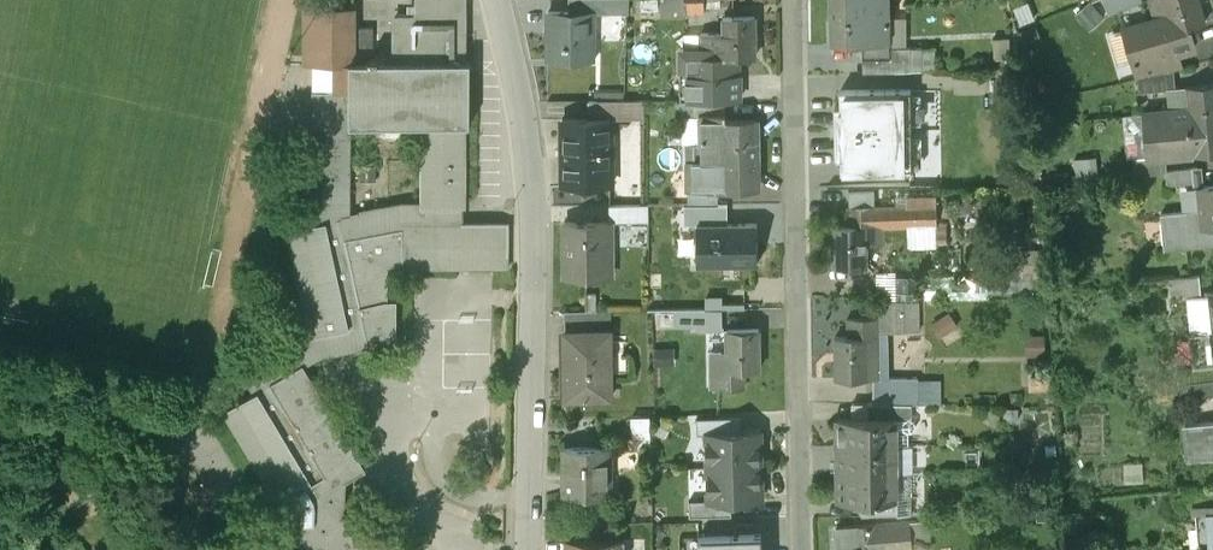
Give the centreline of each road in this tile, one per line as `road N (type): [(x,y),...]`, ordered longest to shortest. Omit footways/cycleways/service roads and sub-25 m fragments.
road 1 (residential): [(498,0),(533,182),(525,549)]
road 2 (residential): [(798,0),(806,549)]

